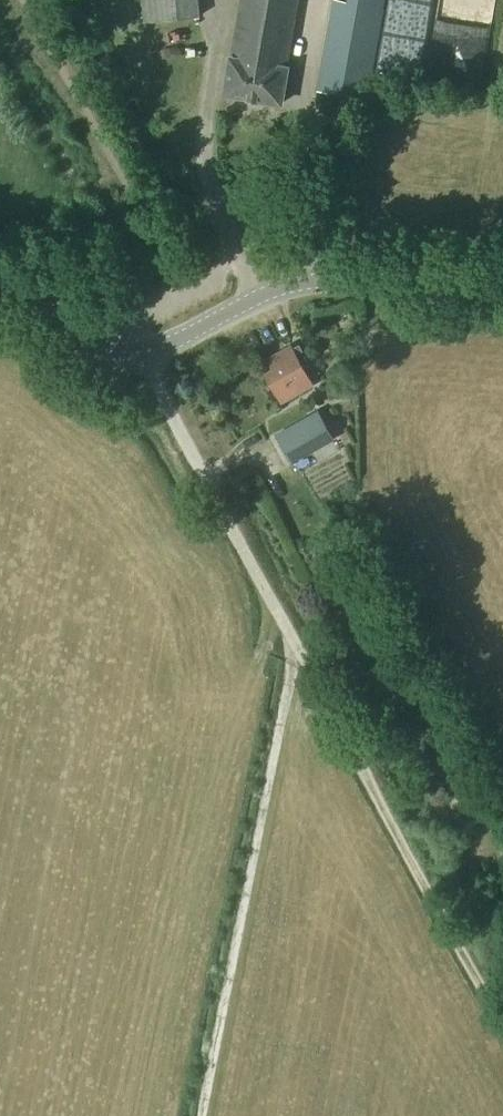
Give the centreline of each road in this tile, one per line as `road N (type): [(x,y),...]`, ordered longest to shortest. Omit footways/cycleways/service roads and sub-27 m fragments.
road 1 (track): [(199,1115),(293,639)]
road 2 (track): [(502,1018),(293,639)]
road 3 (unclassified): [(502,287),(305,284),(140,356)]
road 4 (unclassified): [(293,639),(140,356)]
road 5 (unclassified): [(140,356),(108,352),(0,277)]

